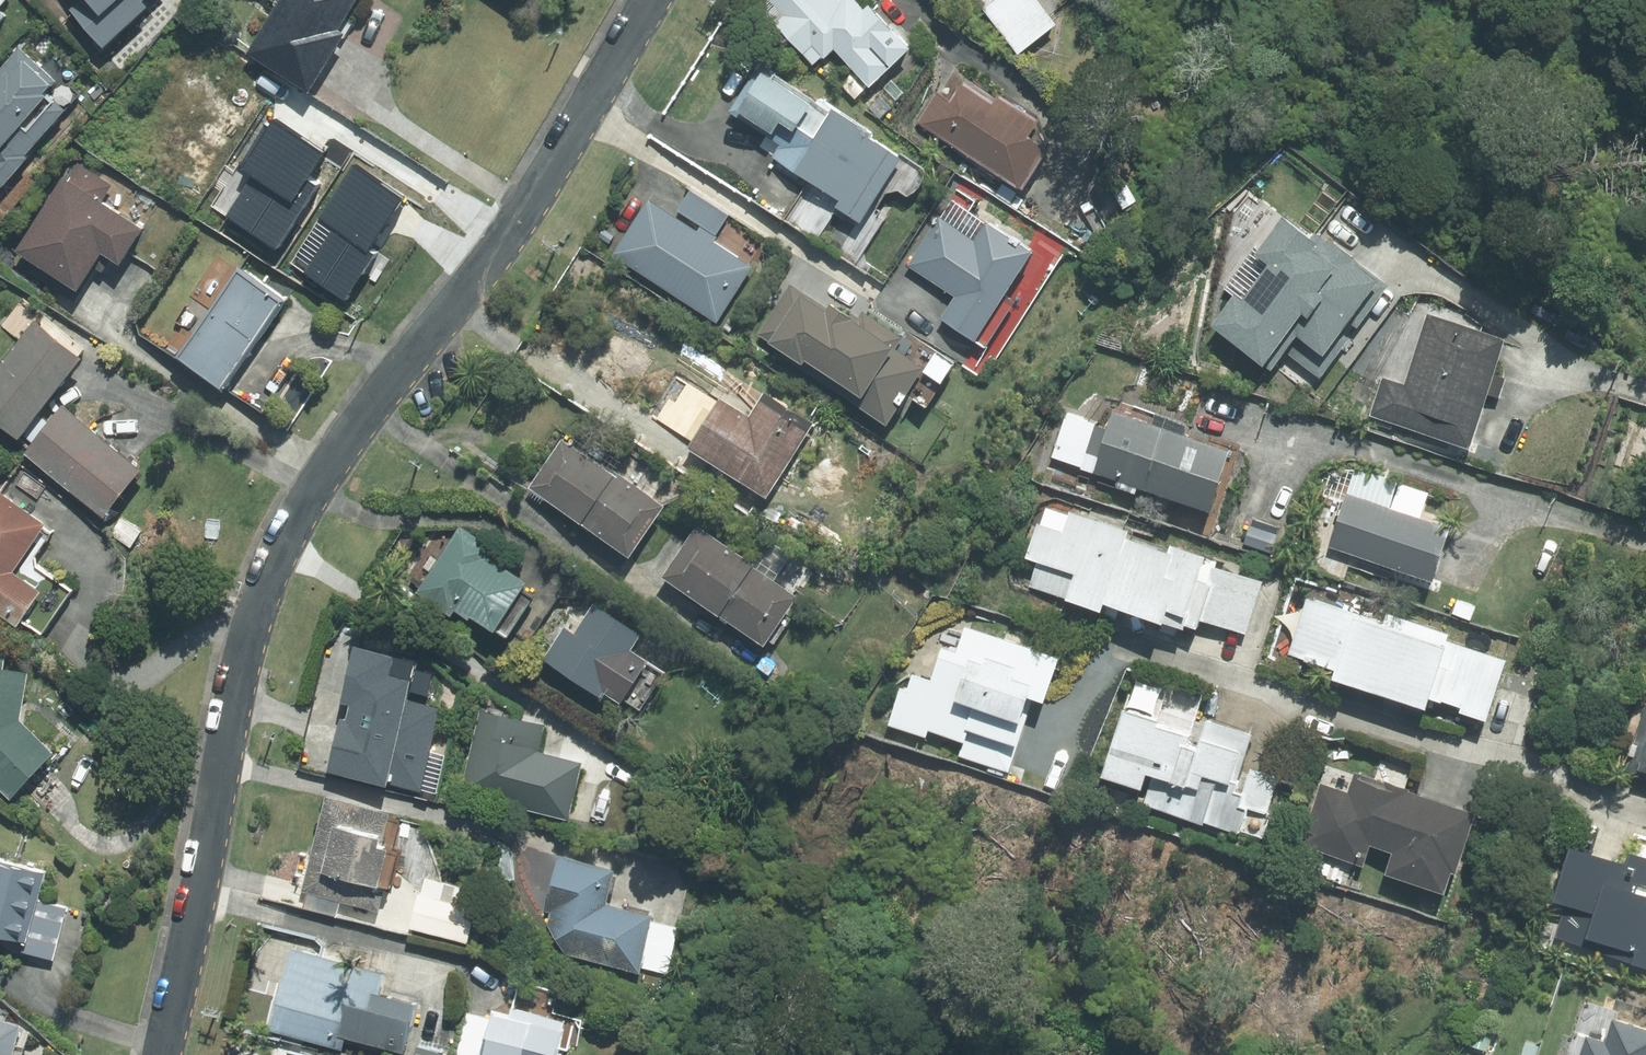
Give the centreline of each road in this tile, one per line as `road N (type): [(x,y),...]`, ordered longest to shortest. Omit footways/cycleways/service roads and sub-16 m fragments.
road 1 (residential): [(159,1054),(239,676),(272,573),(345,441),(495,252),(656,0)]

